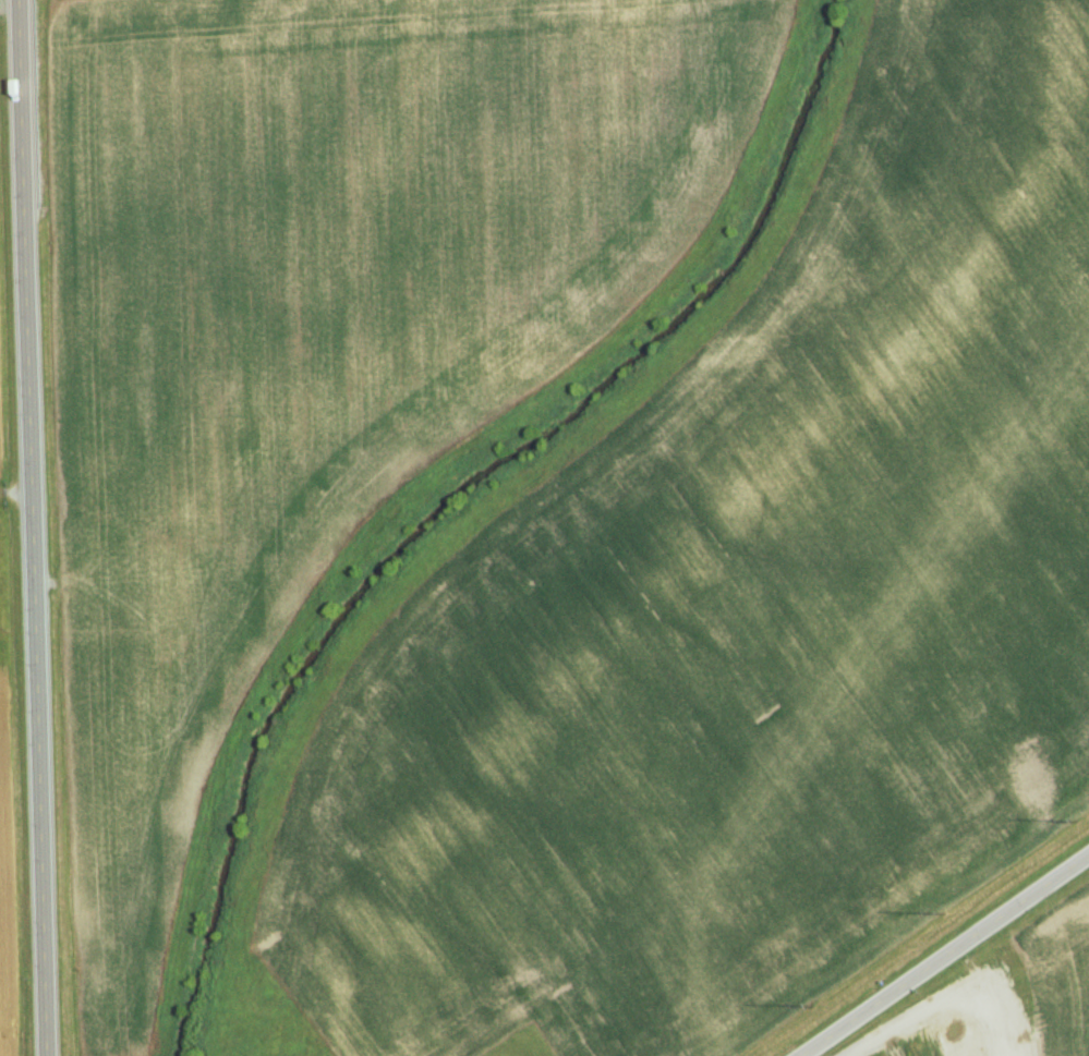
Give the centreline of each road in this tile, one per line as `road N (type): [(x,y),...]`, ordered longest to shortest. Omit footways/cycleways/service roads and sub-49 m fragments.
road 1 (secondary): [(45,1055),(19,0)]
road 2 (secondary): [(802,1055),(1088,856)]

